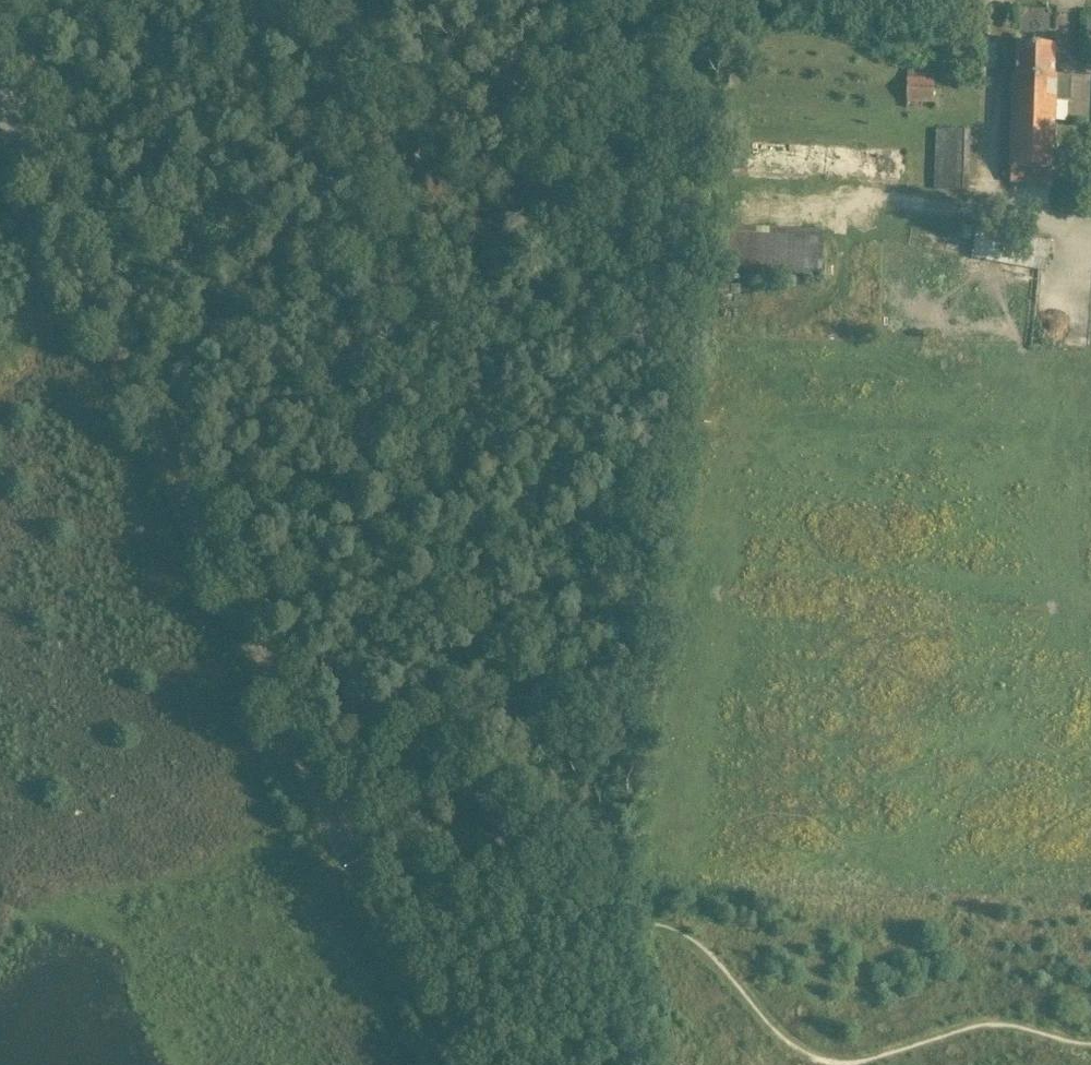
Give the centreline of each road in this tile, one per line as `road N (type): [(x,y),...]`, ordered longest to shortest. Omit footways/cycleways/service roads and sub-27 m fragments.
road 1 (unclassified): [(453,1064),(0,86)]

